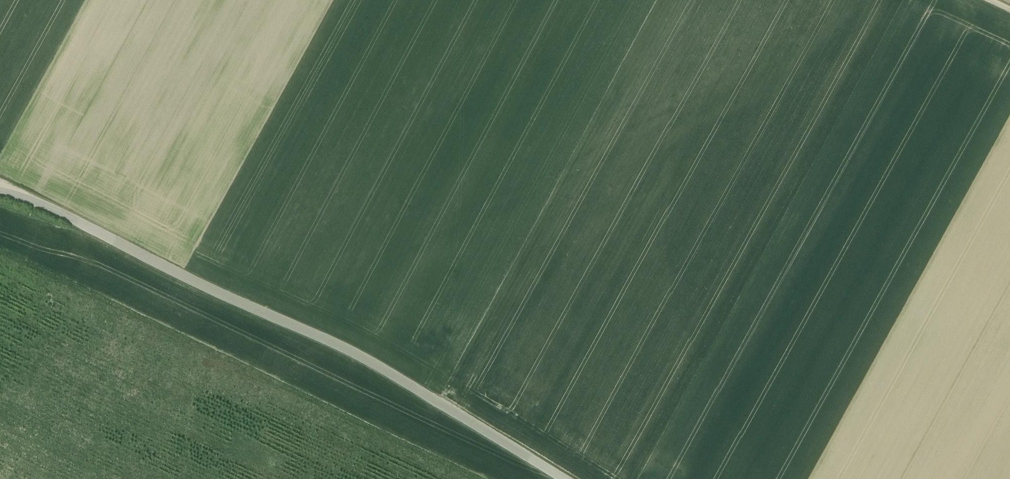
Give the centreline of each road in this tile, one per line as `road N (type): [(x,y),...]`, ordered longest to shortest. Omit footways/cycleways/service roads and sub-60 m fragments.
road 1 (unclassified): [(560,478),(333,342),(0,189)]

